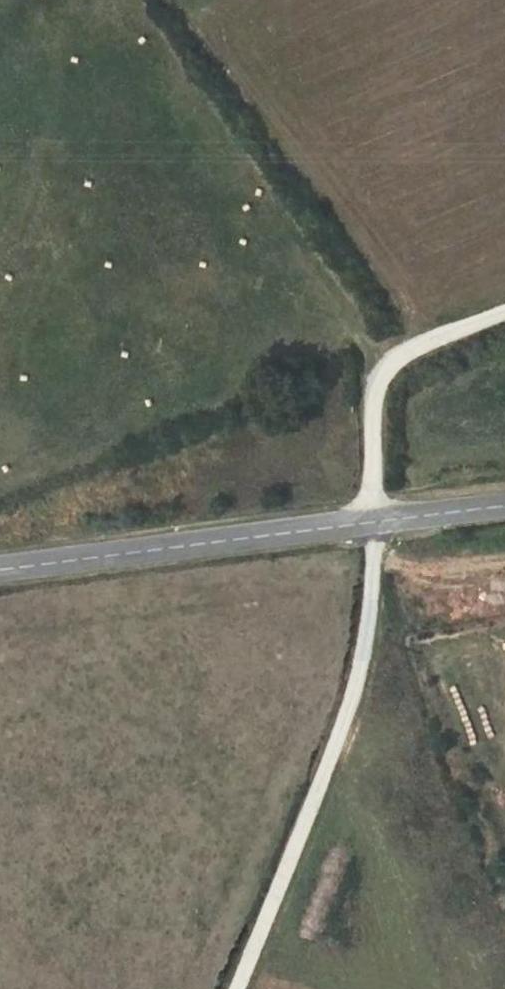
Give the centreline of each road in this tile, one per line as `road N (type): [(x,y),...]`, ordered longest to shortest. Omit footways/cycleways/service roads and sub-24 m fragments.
road 1 (track): [(375,523),(364,660),(227,988)]
road 2 (secondary): [(375,523),(0,570)]
road 3 (unclassified): [(504,309),(401,355),(375,382),(375,523)]
road 4 (secondary): [(504,509),(375,523)]

